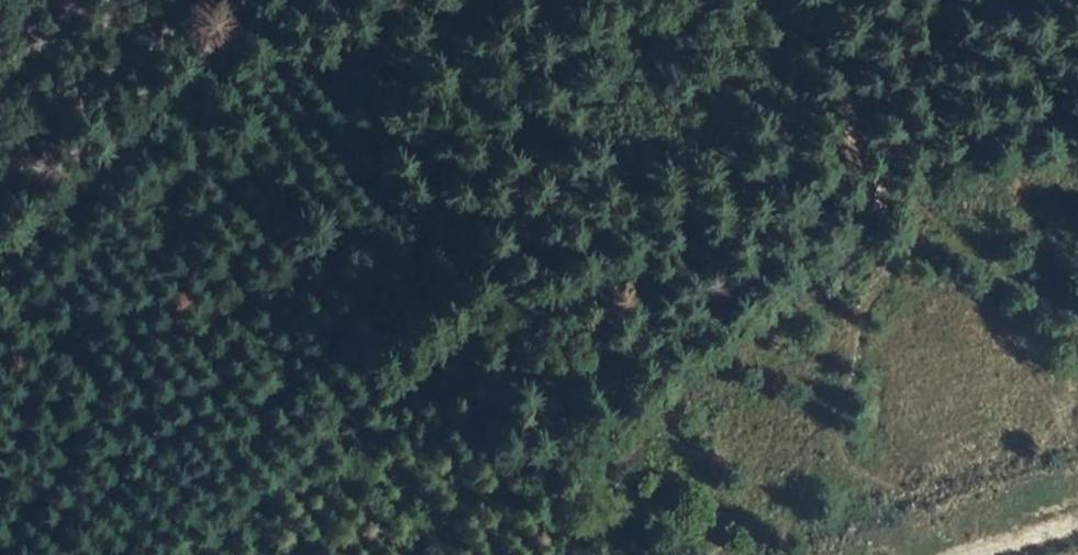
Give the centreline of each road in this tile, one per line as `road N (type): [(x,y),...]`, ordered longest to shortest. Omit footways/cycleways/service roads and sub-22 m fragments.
road 1 (track): [(948,224),(884,274),(864,307),(842,426),(847,452),(860,472),(897,483),(1000,492),(1077,467)]
road 2 (track): [(290,0),(204,45),(136,95),(0,223)]

